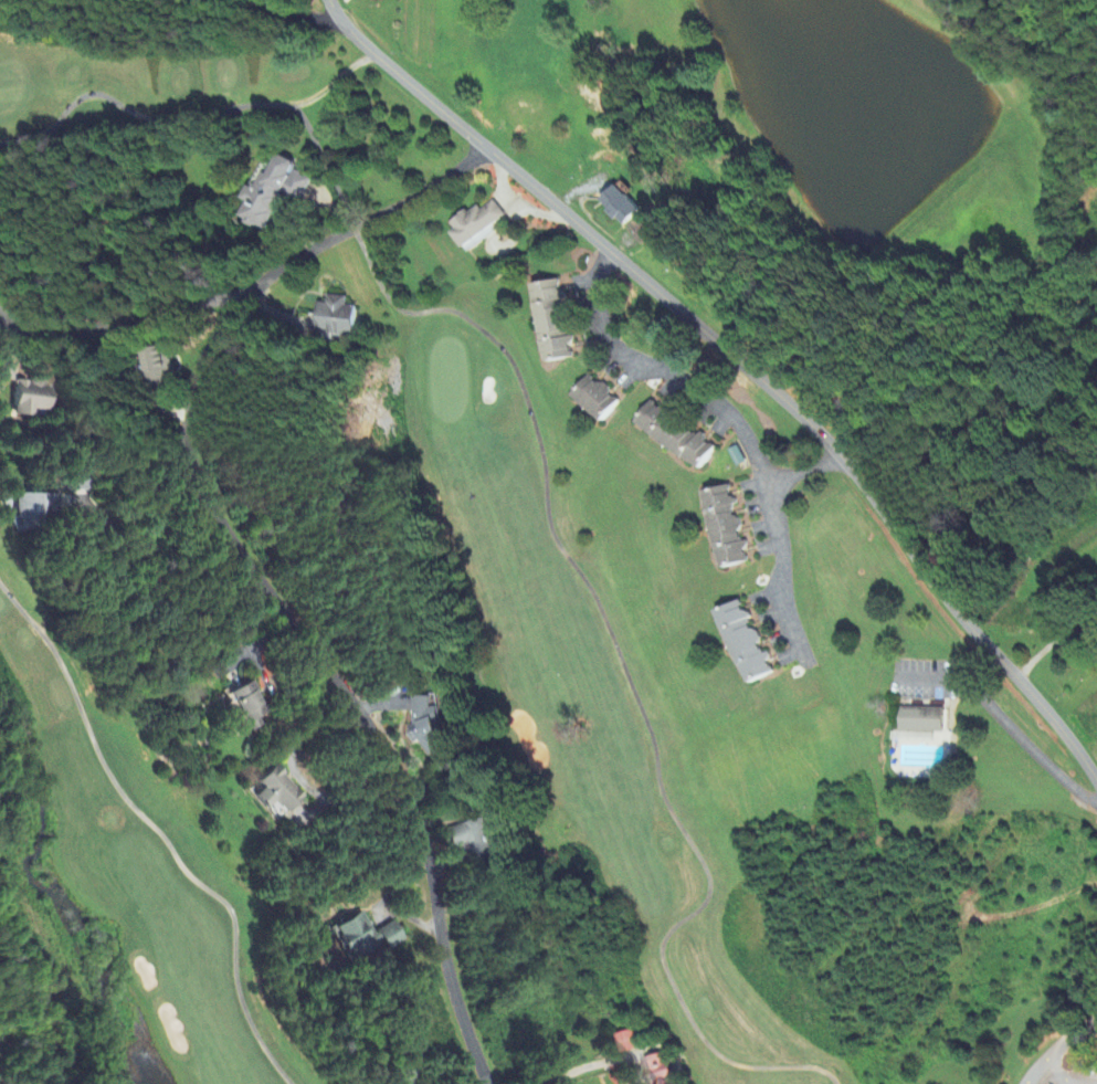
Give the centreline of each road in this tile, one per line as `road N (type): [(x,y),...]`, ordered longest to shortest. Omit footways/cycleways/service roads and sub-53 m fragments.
road 1 (residential): [(240,0),(308,21),(336,15),(805,419),(1074,746),(1096,786)]
road 2 (residential): [(495,150),(253,287),(202,357),(186,415),(194,465),(397,775),(489,1083)]
road 3 (residential): [(253,287),(98,329),(27,325),(8,311)]

